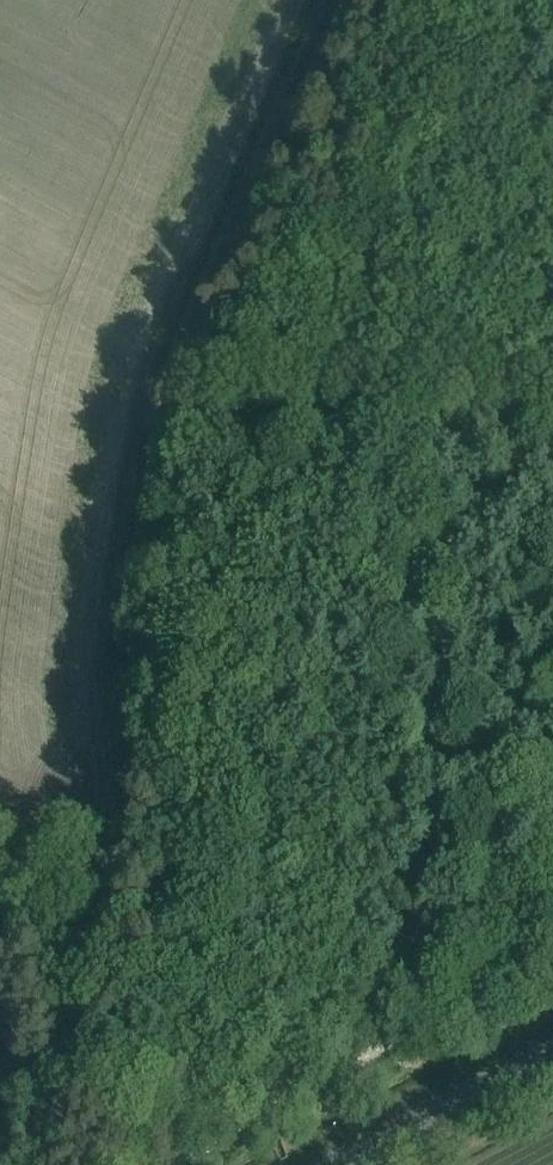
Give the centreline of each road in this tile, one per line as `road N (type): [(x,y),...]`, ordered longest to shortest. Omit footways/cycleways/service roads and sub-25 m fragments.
road 1 (track): [(41,1164),(111,820),(92,693),(146,348),(294,0)]
road 2 (track): [(138,400),(552,422)]
road 3 (primary): [(336,1164),(552,1050)]

